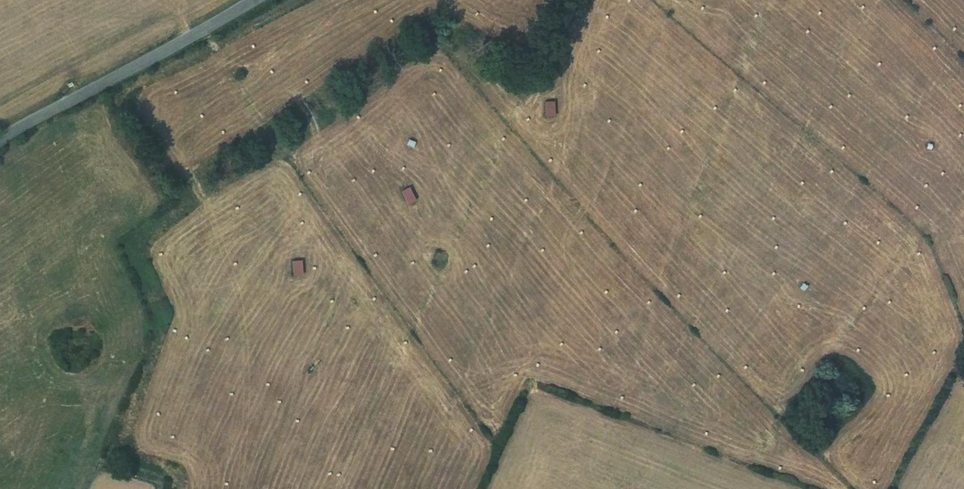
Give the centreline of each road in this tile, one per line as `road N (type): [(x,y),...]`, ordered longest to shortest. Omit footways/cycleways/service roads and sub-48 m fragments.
road 1 (unclassified): [(0,139),(253,0)]

